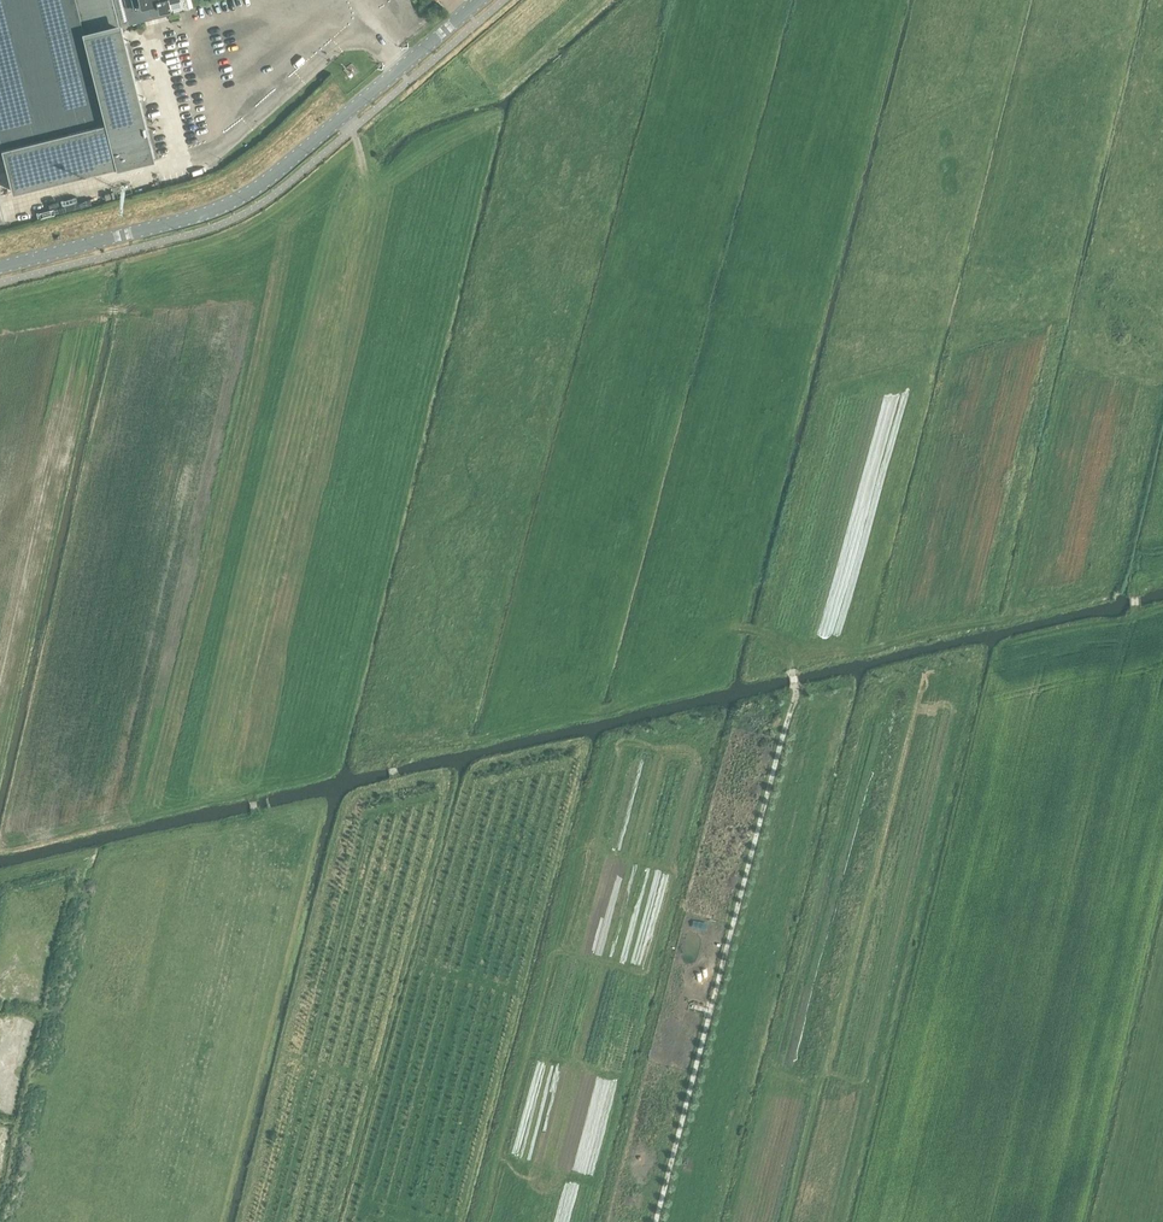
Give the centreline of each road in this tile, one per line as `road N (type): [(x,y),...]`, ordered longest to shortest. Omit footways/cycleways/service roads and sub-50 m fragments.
road 1 (secondary): [(0,267),(238,199),(480,0)]

